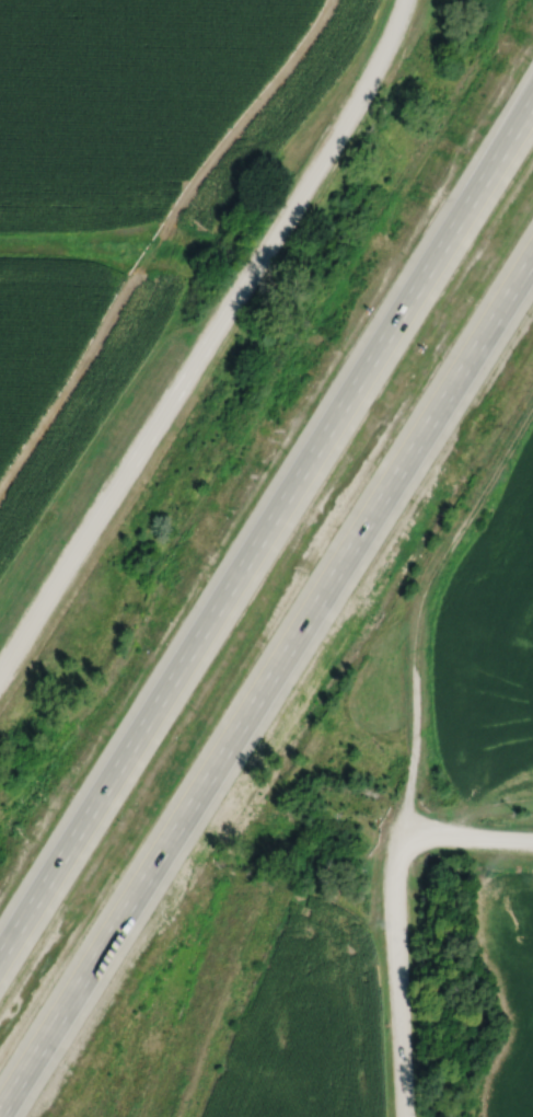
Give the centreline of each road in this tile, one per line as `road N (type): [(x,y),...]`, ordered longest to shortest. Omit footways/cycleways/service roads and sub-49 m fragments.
road 1 (motorway): [(532,98),(0,964)]
road 2 (motorway): [(6,1116),(532,256)]
road 3 (tertiary): [(398,0),(357,92),(0,668)]
road 4 (track): [(412,830),(421,602),(532,422)]
road 5 (tertiary): [(532,850),(412,830),(406,840),(395,871),(404,1116)]

